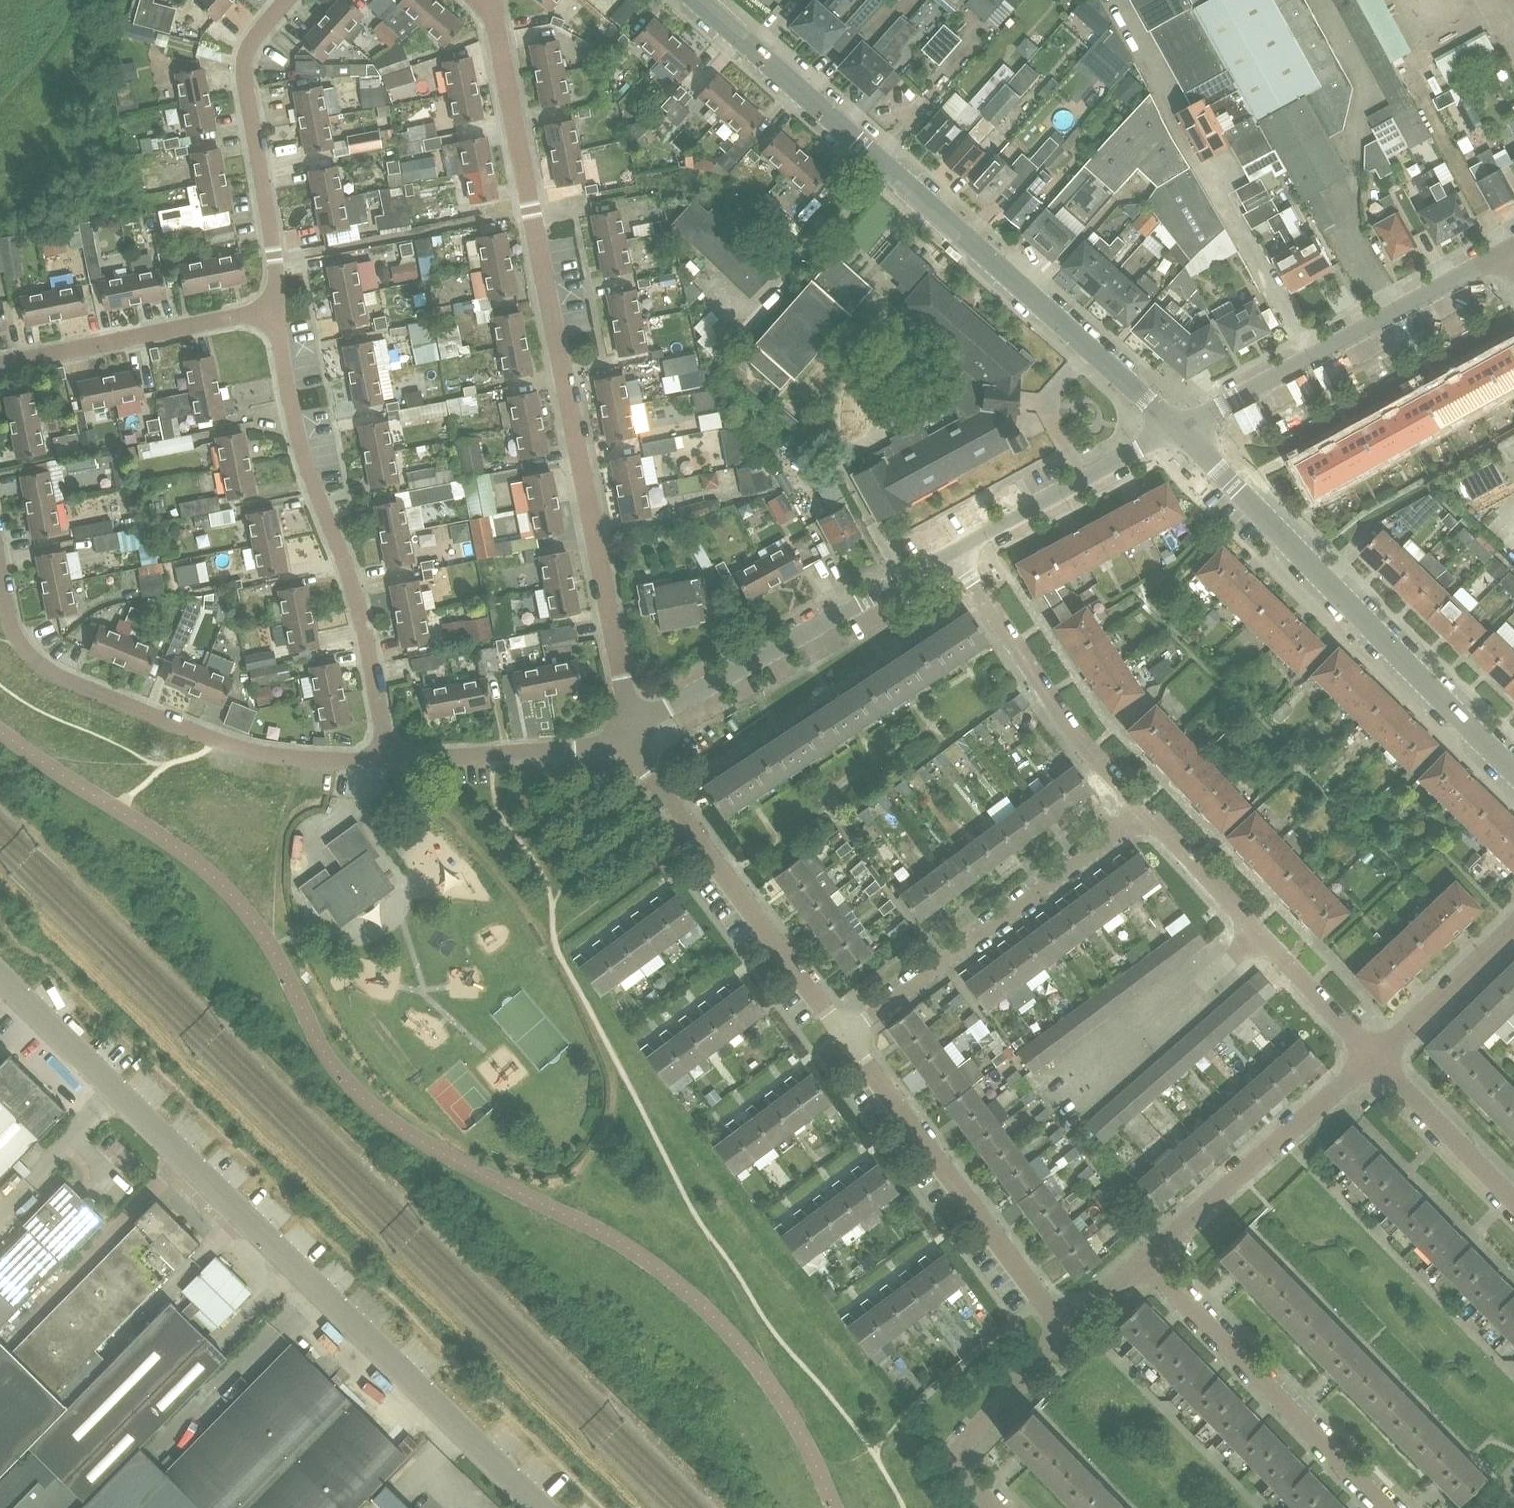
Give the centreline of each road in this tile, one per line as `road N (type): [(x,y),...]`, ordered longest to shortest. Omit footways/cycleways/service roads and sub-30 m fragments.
road 1 (unclassified): [(539,1507),(0,974)]
road 2 (residential): [(633,742),(493,16)]
road 3 (tertiary): [(1179,429),(700,0)]
road 4 (tertiary): [(1513,769),(1179,429)]
road 5 (residential): [(387,761),(356,593),(299,451),(273,311)]
road 6 (residential): [(387,761),(247,749),(58,676),(19,643),(0,575)]
road 7 (residential): [(633,742),(952,554)]
road 8 (residential): [(1063,1329),(844,1032)]
road 9 (residential): [(1143,816),(844,1032)]
road 10 (unclassified): [(1179,429),(1500,252)]
road 11 (residential): [(844,1032),(633,742)]
road 12 (residential): [(1394,1507),(1145,1257)]
road 13 (residential): [(1376,1058),(1143,816)]
road 14 (residential): [(273,311),(277,262),(242,82),(248,51),(288,0)]
road 15 (residential): [(1143,816),(1035,683),(952,554)]
road 16 (residential): [(1145,1257),(1376,1058)]
road 17 (residential): [(0,365),(273,311)]
road 18 (residential): [(952,554),(1179,429)]
road 19 (residential): [(387,761),(633,742)]
road 20 (residential): [(992,1507),(967,1483),(966,1449),(1063,1329)]
road 21 (residential): [(1513,1203),(1376,1058)]
road 22 (residential): [(1376,1058),(1513,930)]

